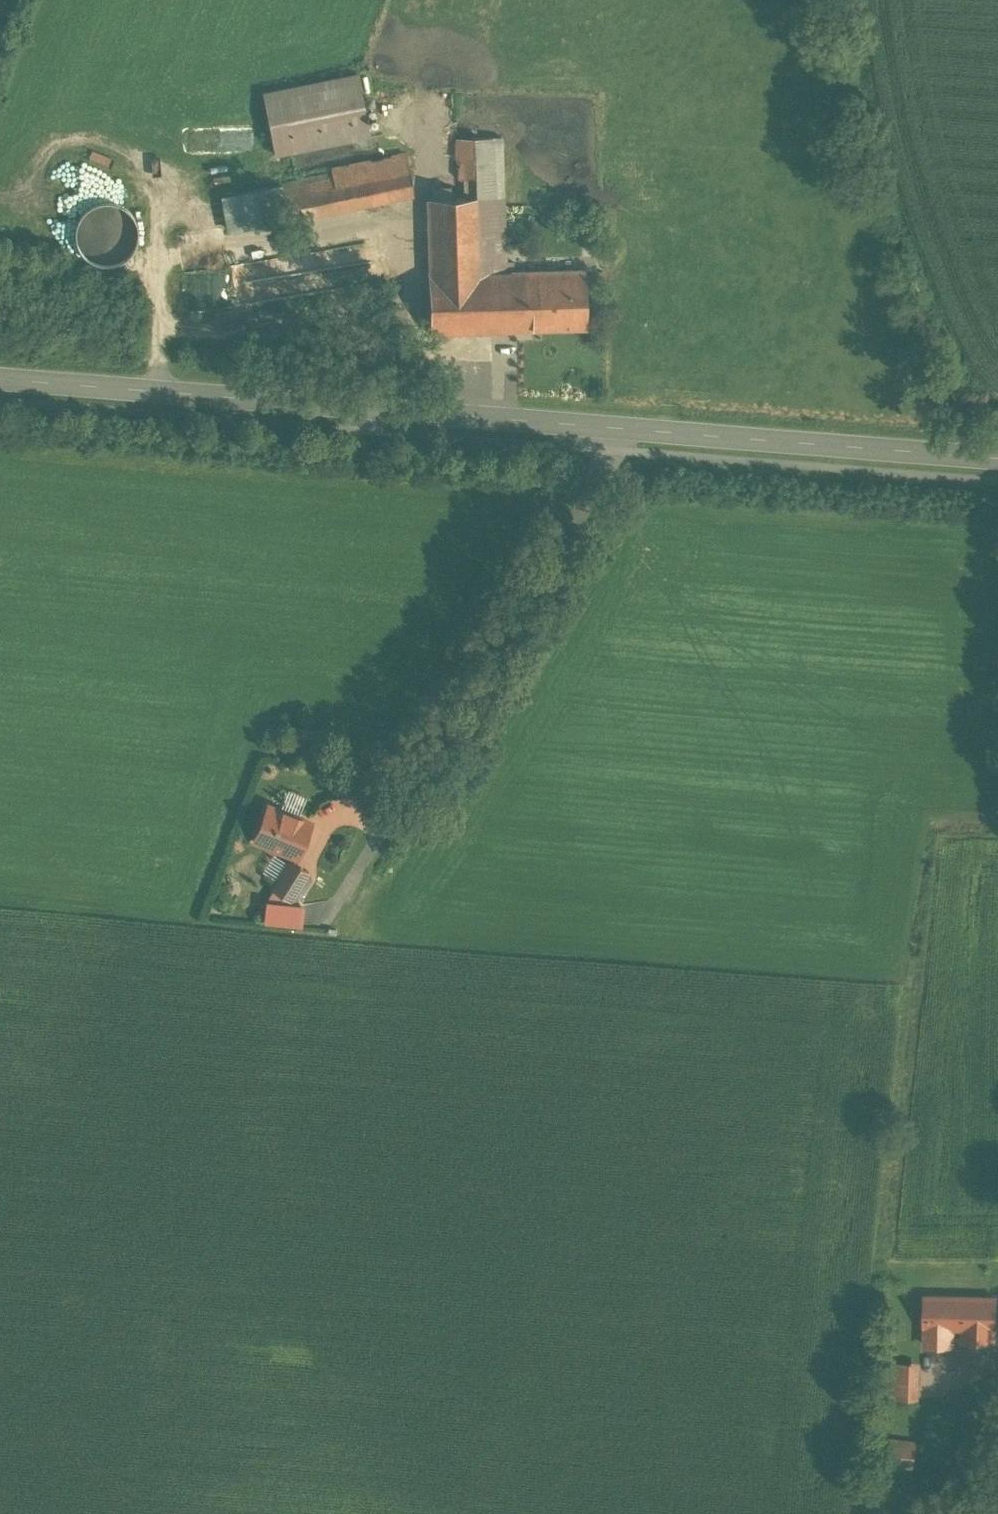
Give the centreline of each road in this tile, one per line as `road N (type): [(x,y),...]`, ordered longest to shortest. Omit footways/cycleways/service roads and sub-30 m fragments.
road 1 (secondary): [(997,458),(0,379)]

